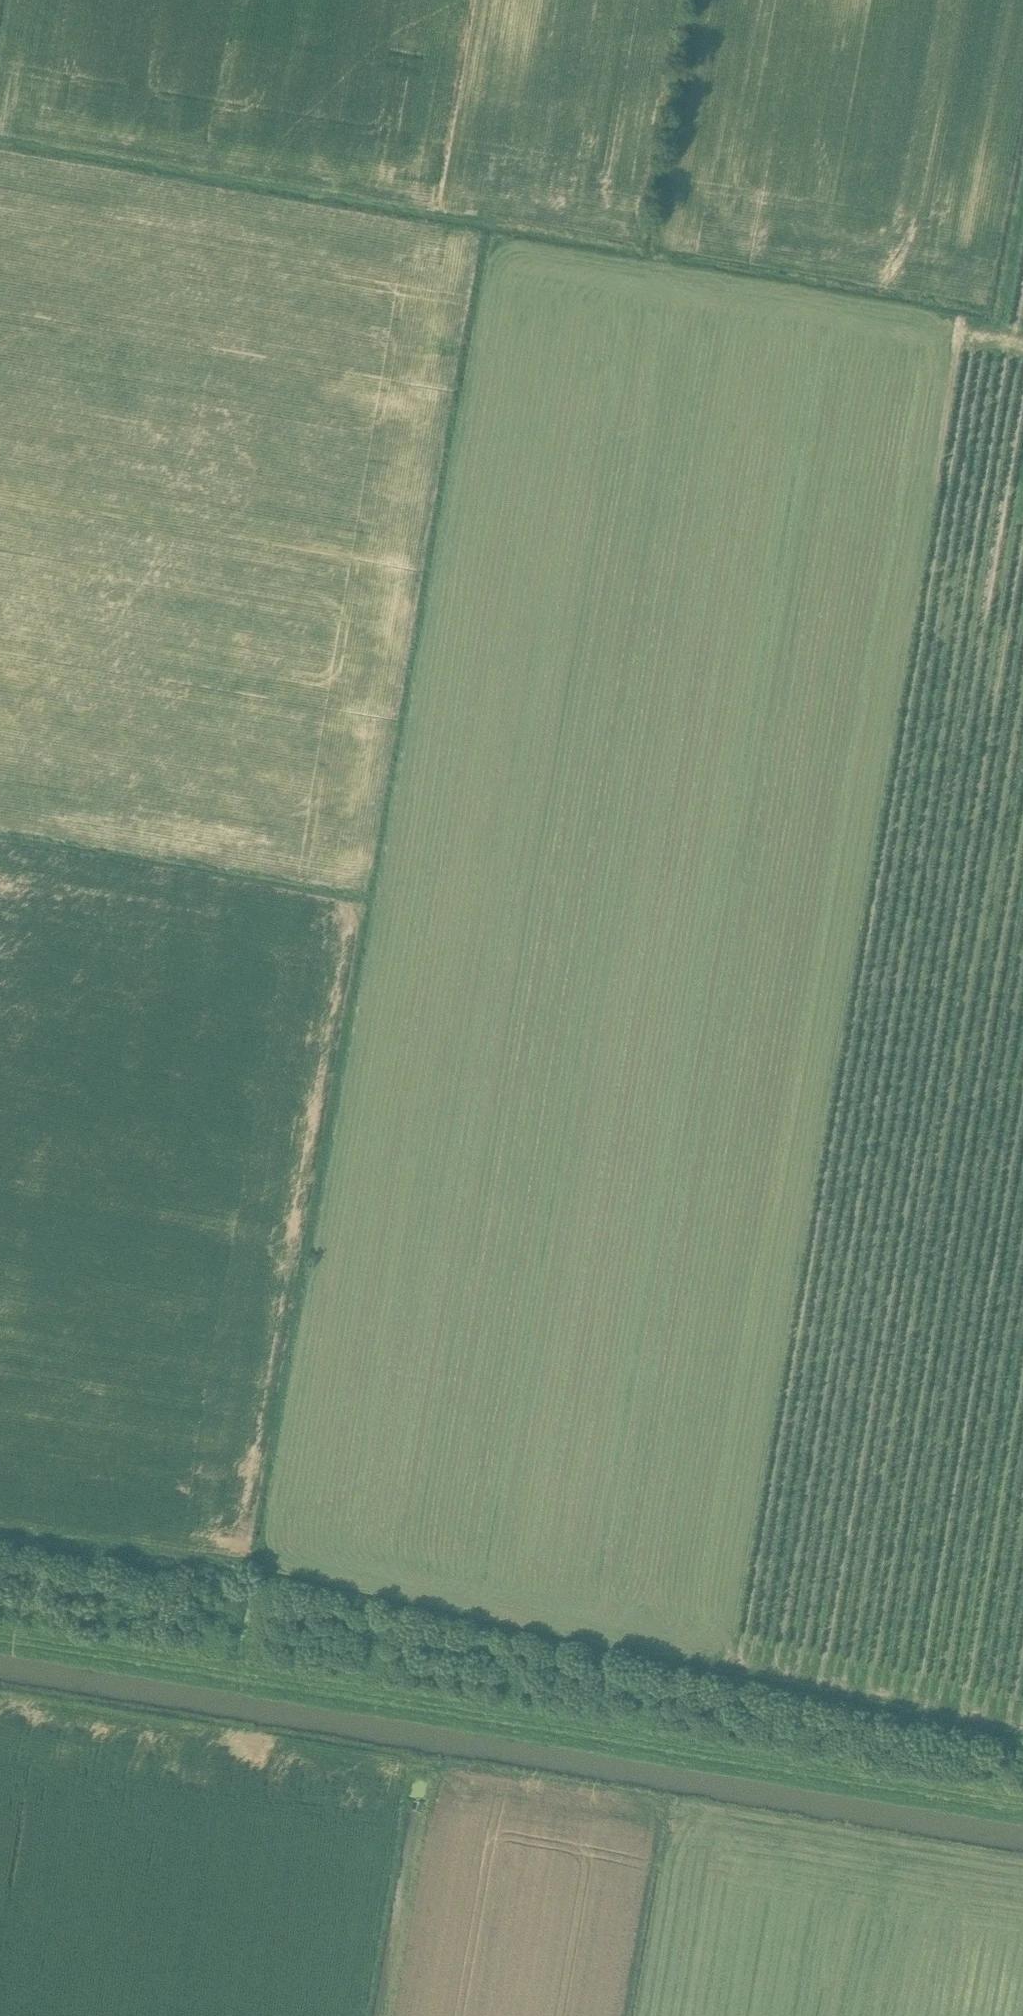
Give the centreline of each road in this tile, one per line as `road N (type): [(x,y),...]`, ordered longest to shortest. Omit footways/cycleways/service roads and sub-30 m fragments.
road 1 (track): [(1022,1810),(0,1638)]

